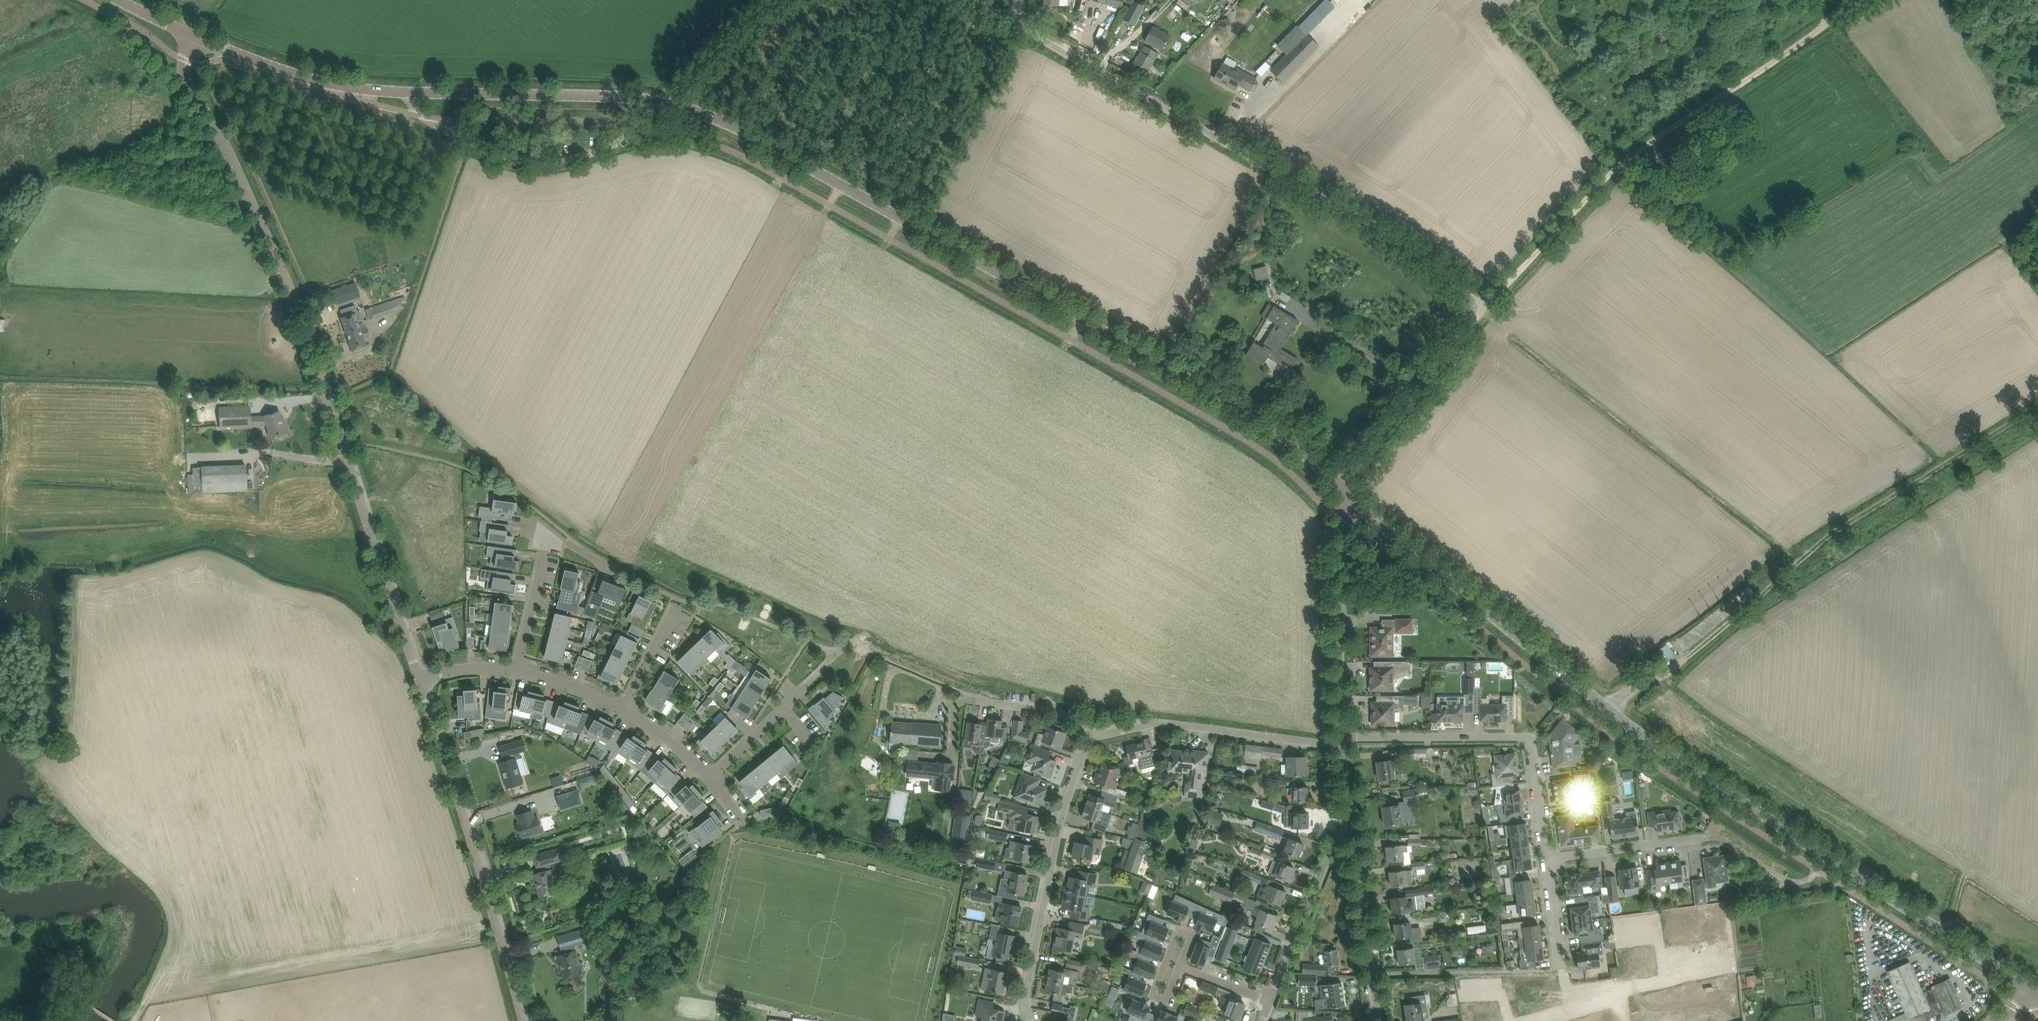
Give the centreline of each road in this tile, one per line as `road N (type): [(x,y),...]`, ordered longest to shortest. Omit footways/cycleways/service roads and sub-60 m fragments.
road 1 (tertiary): [(1346,490),(1258,420),(715,118),(611,95),(356,88),(195,36)]
road 2 (tertiary): [(2026,984),(1608,708),(1346,490)]
road 3 (unclassified): [(1346,490),(1485,308),(1357,215),(1032,33),(1020,0)]
road 4 (tertiary): [(421,680),(309,342),(239,174),(186,79),(195,36)]
road 5 (track): [(1608,708),(1664,677),(1831,531),(2037,403)]
road 6 (track): [(1859,0),(1611,170),(1485,308)]
road 7 (track): [(135,1020),(170,953),(172,904),(65,804),(42,755),(0,705)]
road 8 (tertiary): [(524,1020),(421,680)]
road 9 (residential): [(1547,858),(1524,736),(1340,738)]
road 10 (residential): [(1028,1020),(1030,972),(1063,814),(1091,738)]
road 11 (residential): [(1340,738),(1331,745),(1158,722),(1091,738)]
road 12 (residential): [(1340,738),(1346,490)]
road 13 (track): [(411,93),(440,127),(517,161),(580,158),(629,133)]
road 14 (residential): [(1378,1020),(1348,821)]
road 15 (residential): [(1271,1002),(1348,821)]
road 16 (track): [(629,133),(768,0)]
road 17 (residential): [(710,777),(837,654)]
road 18 (residential): [(1703,838),(1547,858)]
road 19 (residential): [(1567,1010),(1547,858)]
road 20 (track): [(1611,170),(1727,258)]
road 21 (residential): [(516,670),(546,542)]
road 22 (residential): [(1167,1000),(1153,994),(1178,931),(1192,936),(1180,967)]
road 23 (residential): [(1091,738),(1081,722),(976,700)]

